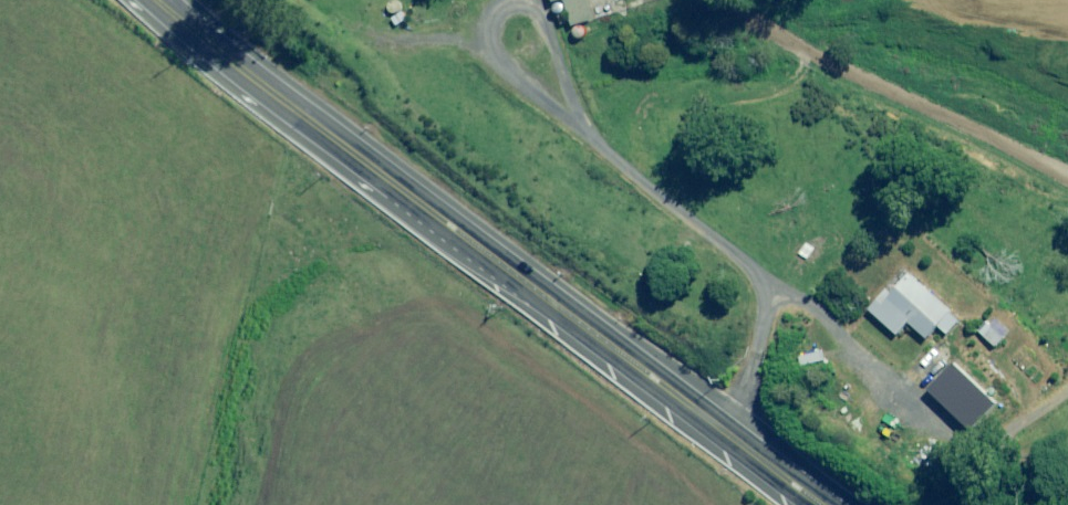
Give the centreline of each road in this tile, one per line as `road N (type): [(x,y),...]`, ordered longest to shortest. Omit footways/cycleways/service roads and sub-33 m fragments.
road 1 (trunk): [(153,0),(822,504)]
road 2 (track): [(1067,172),(891,91),(742,0)]
road 3 (track): [(413,0),(388,11),(282,103)]

